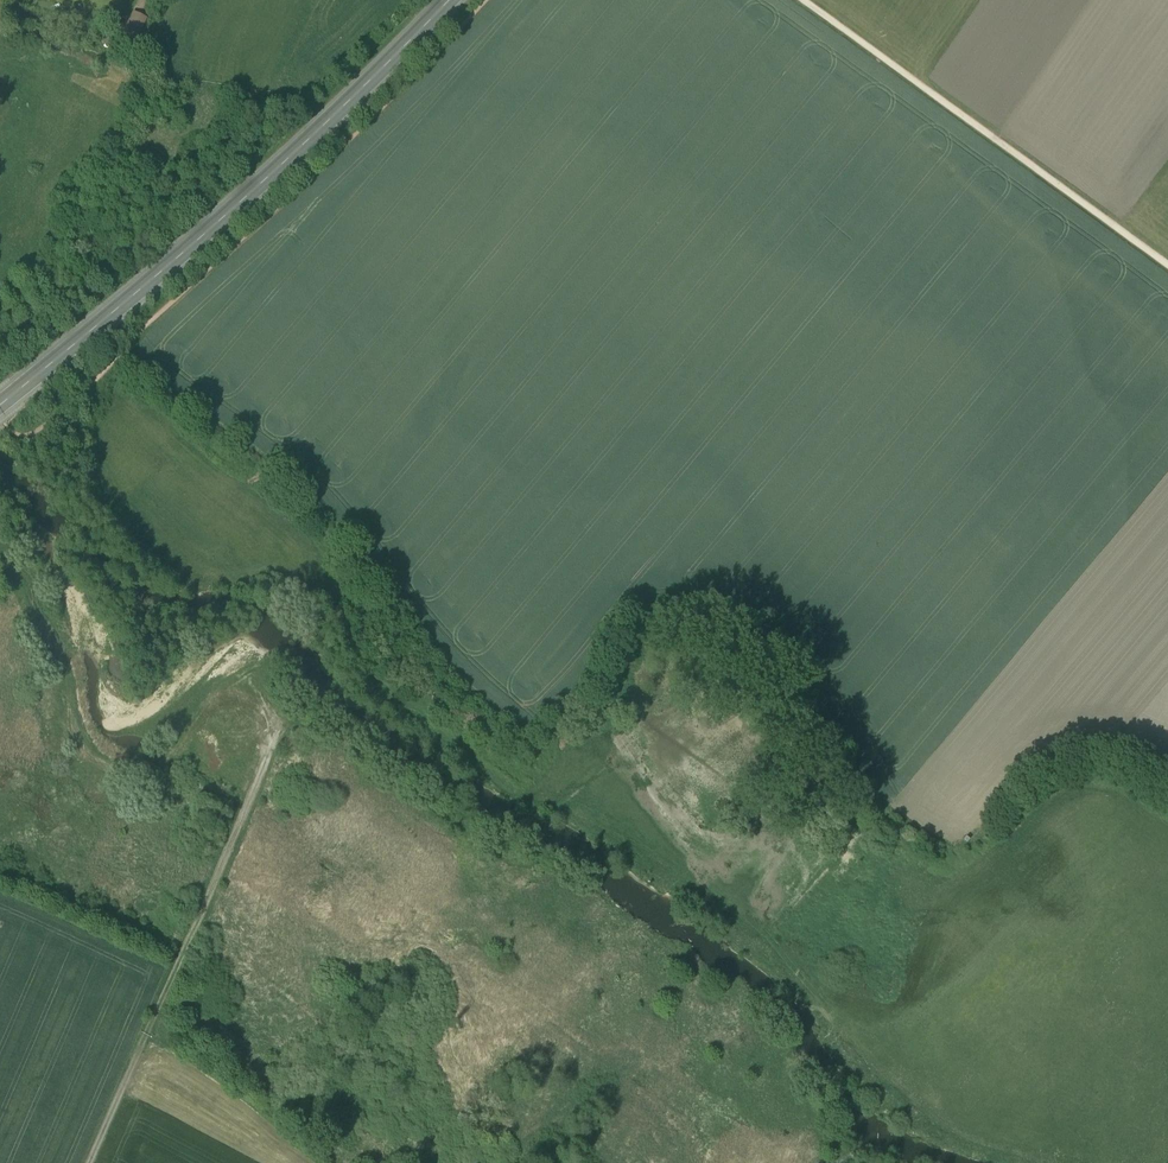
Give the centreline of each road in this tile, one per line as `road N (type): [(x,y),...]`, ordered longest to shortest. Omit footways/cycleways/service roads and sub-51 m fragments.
road 1 (primary): [(0,408),(283,160),(446,0)]
road 2 (track): [(1167,265),(802,0)]
road 3 (track): [(88,1162),(266,761)]

